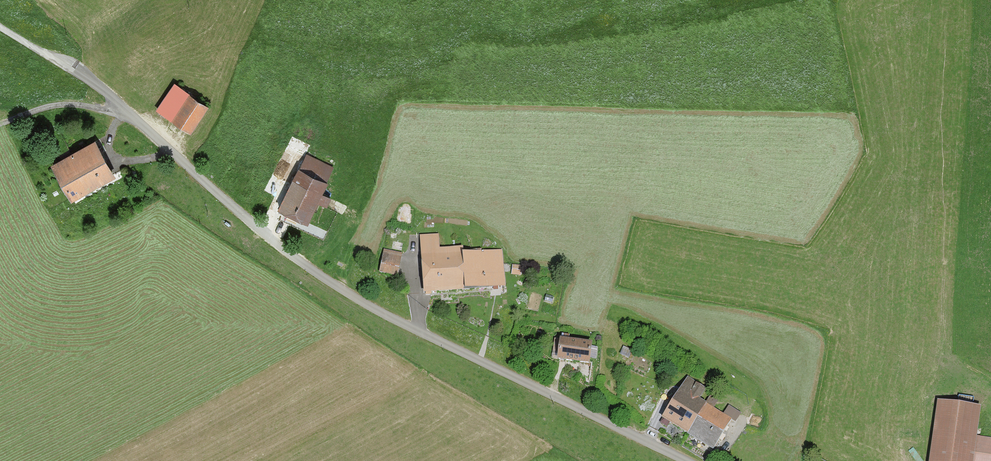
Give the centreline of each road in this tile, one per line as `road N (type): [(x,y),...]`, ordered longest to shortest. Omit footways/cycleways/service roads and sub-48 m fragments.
road 1 (residential): [(0,24),(93,80),(250,220),(343,290),(688,460)]

